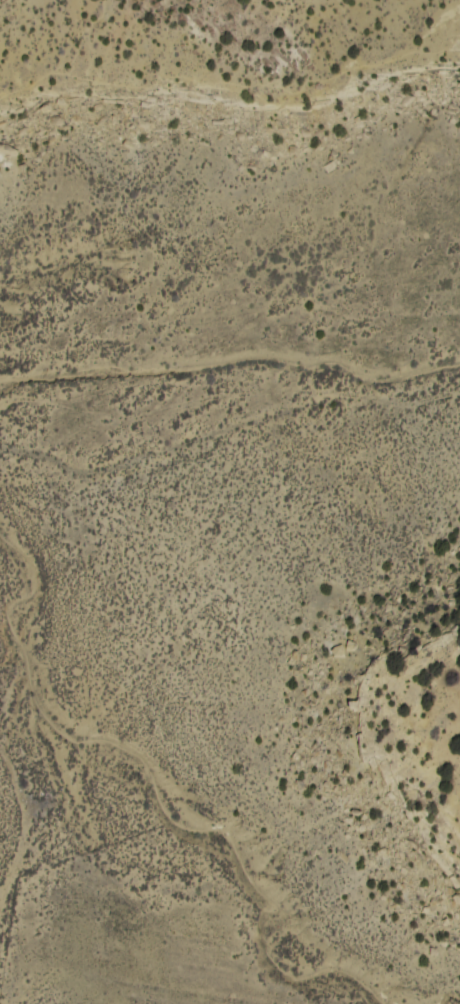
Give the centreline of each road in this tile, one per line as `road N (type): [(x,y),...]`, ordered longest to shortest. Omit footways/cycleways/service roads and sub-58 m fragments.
road 1 (track): [(384,384),(254,365),(42,374),(0,406)]

